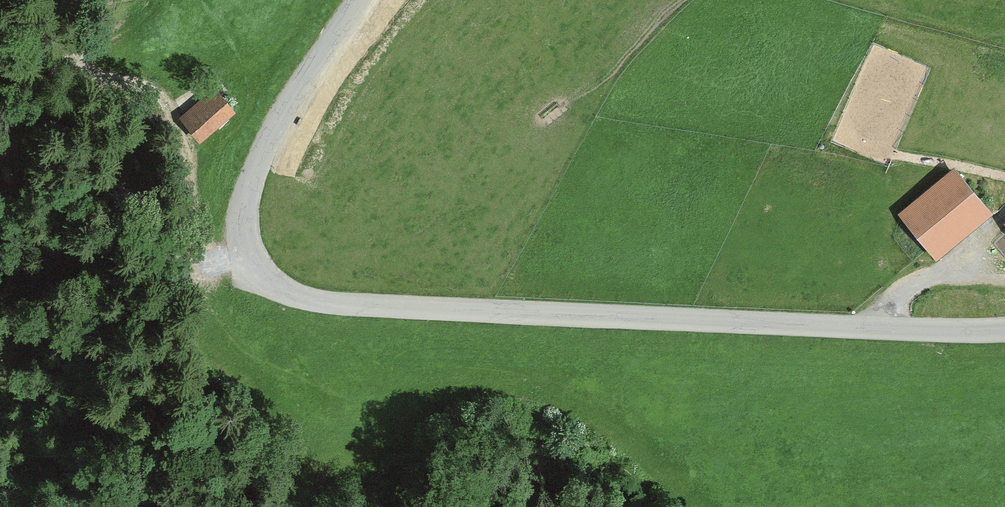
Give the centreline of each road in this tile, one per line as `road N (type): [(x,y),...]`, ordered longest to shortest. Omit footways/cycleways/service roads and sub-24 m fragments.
road 1 (tertiary): [(360,0),(291,97),(256,166),(244,244),(267,285),(312,301),(384,307),(1004,329)]
road 2 (track): [(247,256),(210,253),(188,145),(156,89),(97,74),(87,59),(147,16)]
road 3 (track): [(867,329),(899,292),(1004,220)]

